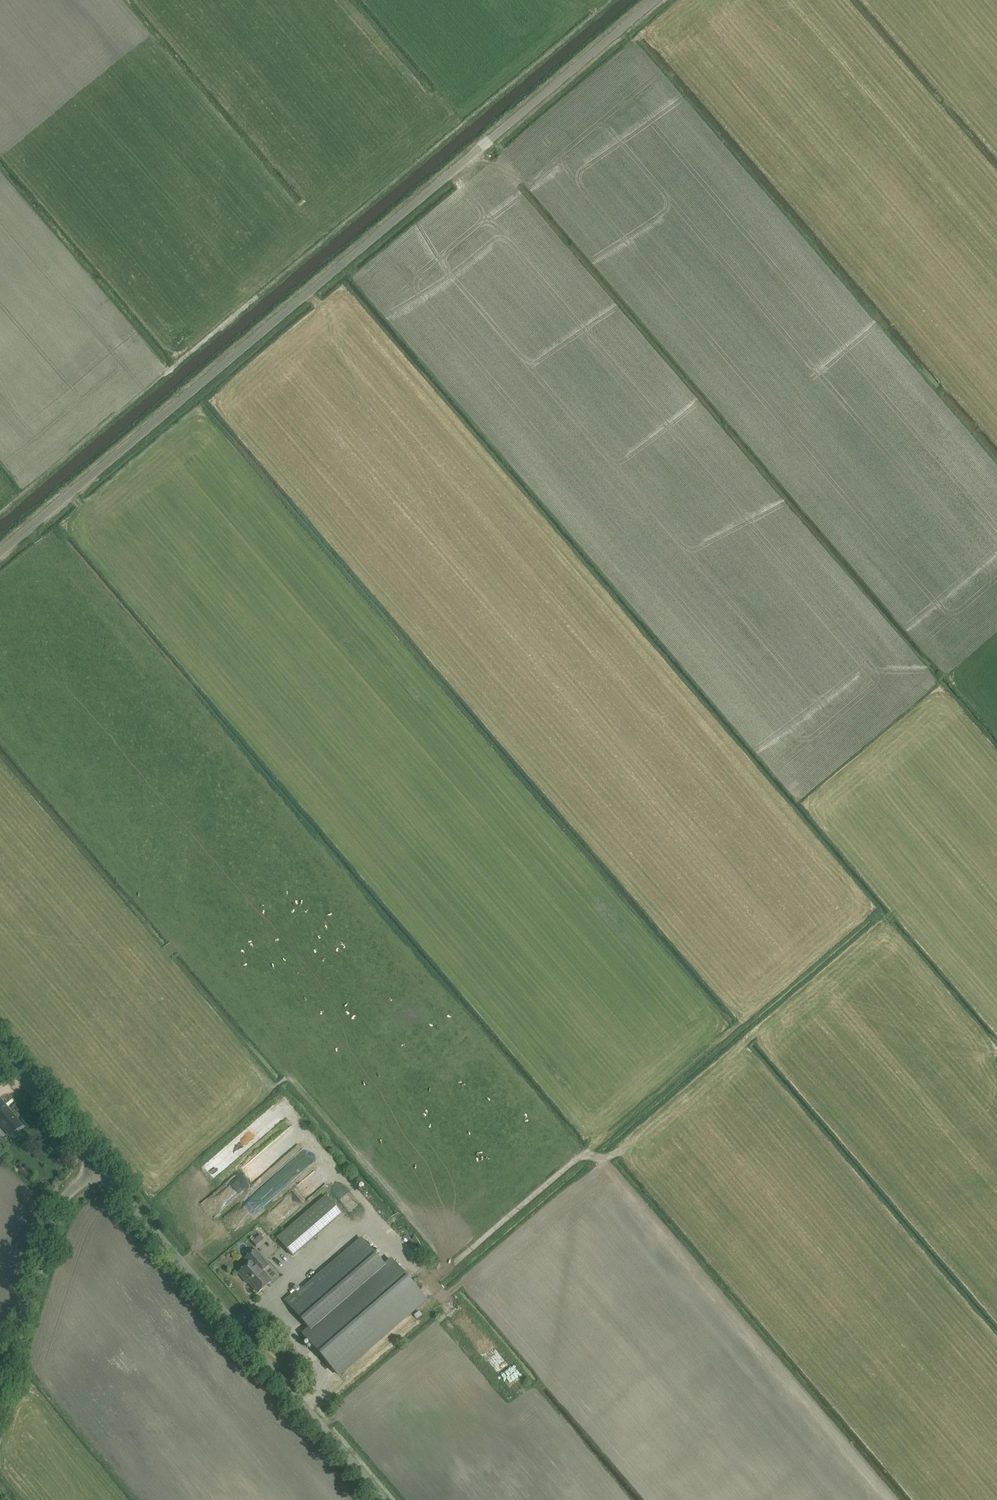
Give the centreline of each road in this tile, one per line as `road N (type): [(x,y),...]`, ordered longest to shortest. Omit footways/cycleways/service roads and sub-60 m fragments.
road 1 (unclassified): [(0,551),(653,0)]
road 2 (unclassified): [(386,1499),(98,1166)]
road 3 (unclassified): [(0,1392),(60,1205),(98,1166)]
road 4 (unclassified): [(98,1166),(0,1050)]

